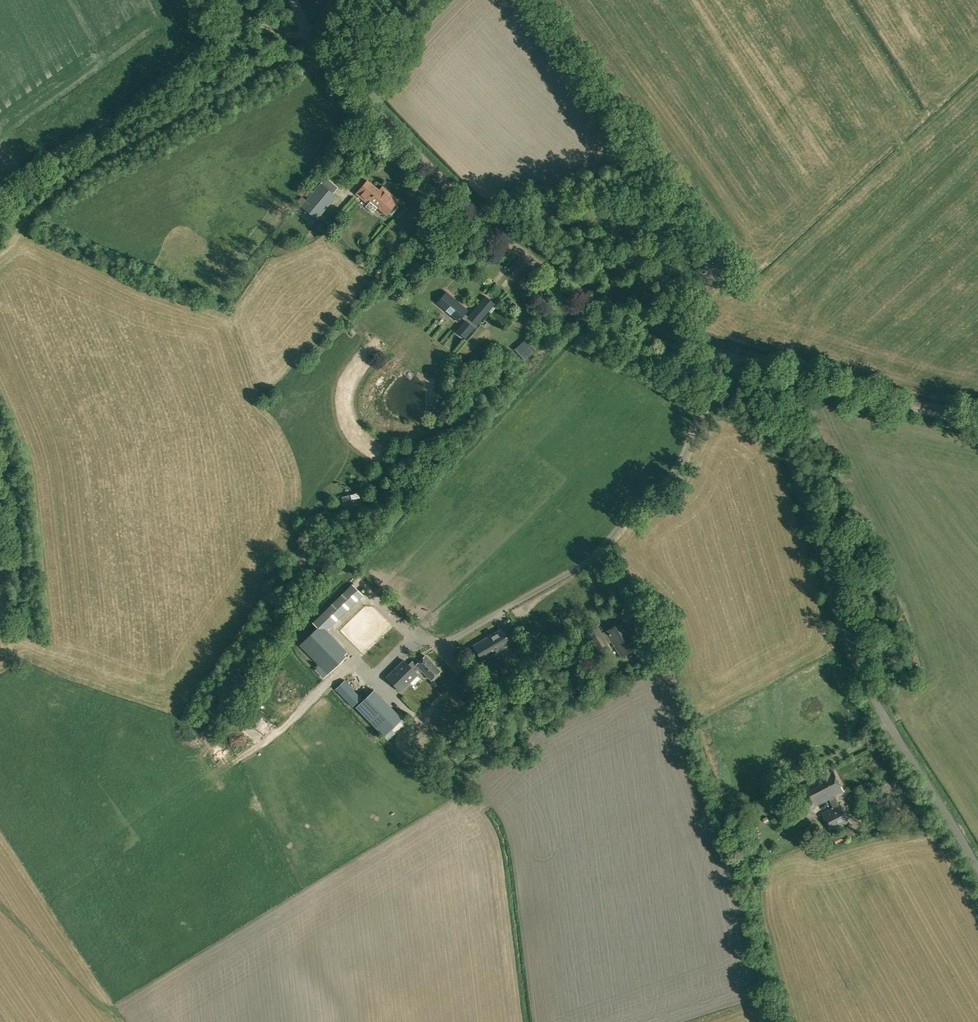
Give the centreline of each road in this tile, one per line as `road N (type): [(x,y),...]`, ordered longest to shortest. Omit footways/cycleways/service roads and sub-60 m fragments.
road 1 (unclassified): [(795,376),(642,326),(526,257),(323,53),(295,0)]
road 2 (unclassified): [(977,868),(857,666),(787,440),(795,376)]
road 3 (track): [(0,187),(231,18),(314,42)]
road 4 (track): [(323,53),(227,84),(38,202)]
road 5 (unclassified): [(977,424),(795,376)]

